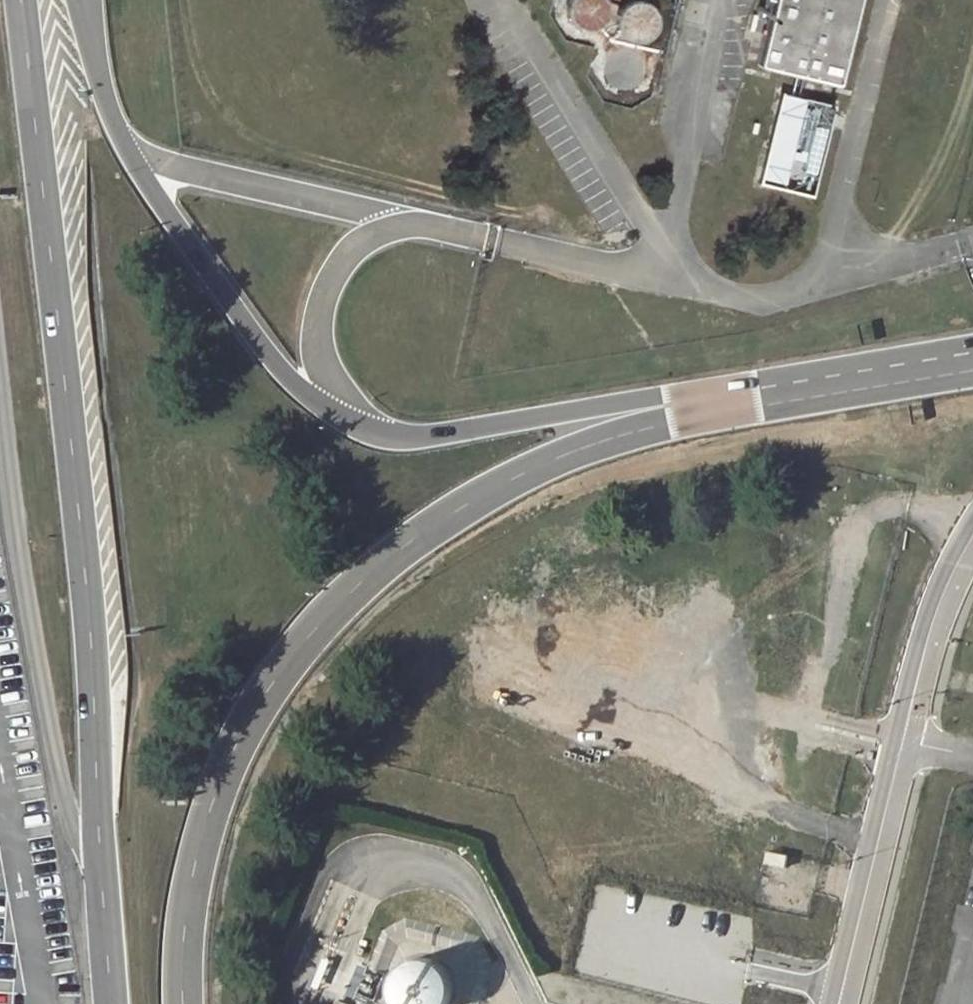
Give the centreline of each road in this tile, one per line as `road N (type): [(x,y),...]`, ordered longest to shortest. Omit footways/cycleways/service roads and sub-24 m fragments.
road 1 (primary): [(27,0),(89,615),(111,1003)]
road 2 (primary): [(78,0),(130,157),(284,374),(331,414),(381,436),(420,438),(759,398)]
road 3 (primary): [(183,1003),(186,917),(216,790),(257,707),(306,640),(412,542),(505,484),(624,435),(759,398)]
road 4 (unclassified): [(838,1003),(900,745)]
road 5 (unclassified): [(972,533),(938,604),(900,745)]
road 6 (primary): [(759,398),(972,362)]

